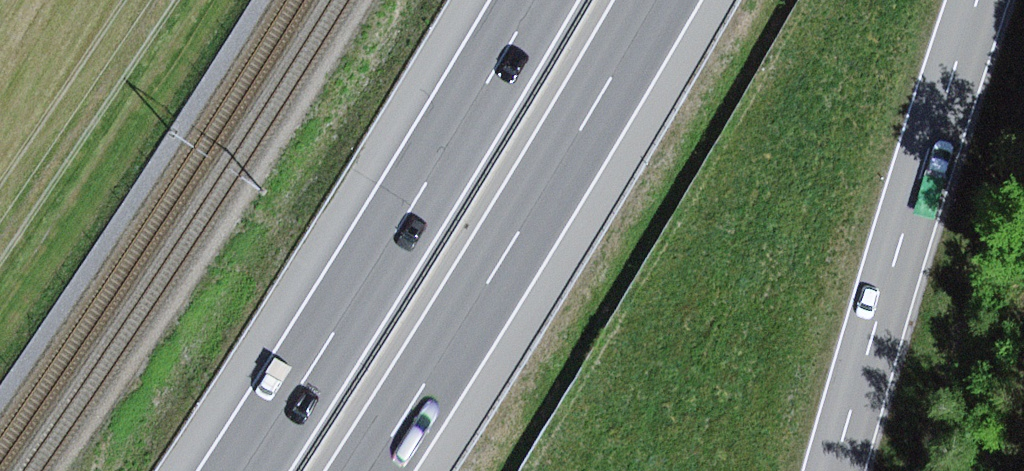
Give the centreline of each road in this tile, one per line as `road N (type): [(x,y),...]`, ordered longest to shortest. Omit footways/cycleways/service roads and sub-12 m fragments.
road 1 (motorway): [(531,0),(391,251),(244,470)]
road 2 (motorway): [(371,470),(454,348),(651,0)]
road 3 (primary): [(835,470),(977,0)]

